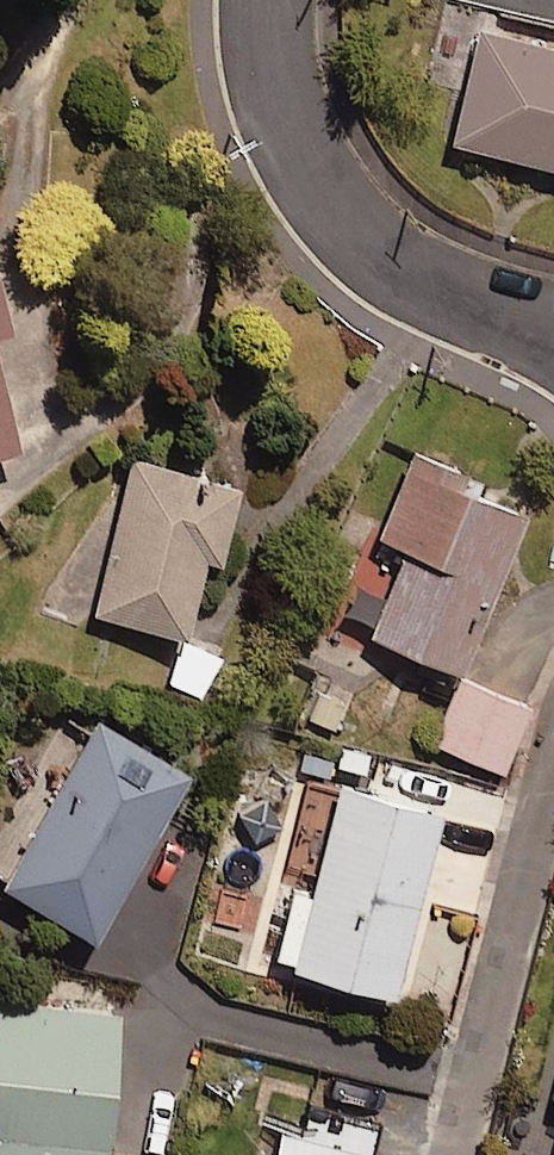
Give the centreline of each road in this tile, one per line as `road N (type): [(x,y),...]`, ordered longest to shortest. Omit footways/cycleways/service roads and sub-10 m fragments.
road 1 (residential): [(553,333),(436,294),(371,246),(323,186),(290,120),(275,41),(277,0)]
road 2 (residential): [(553,766),(461,1154)]

